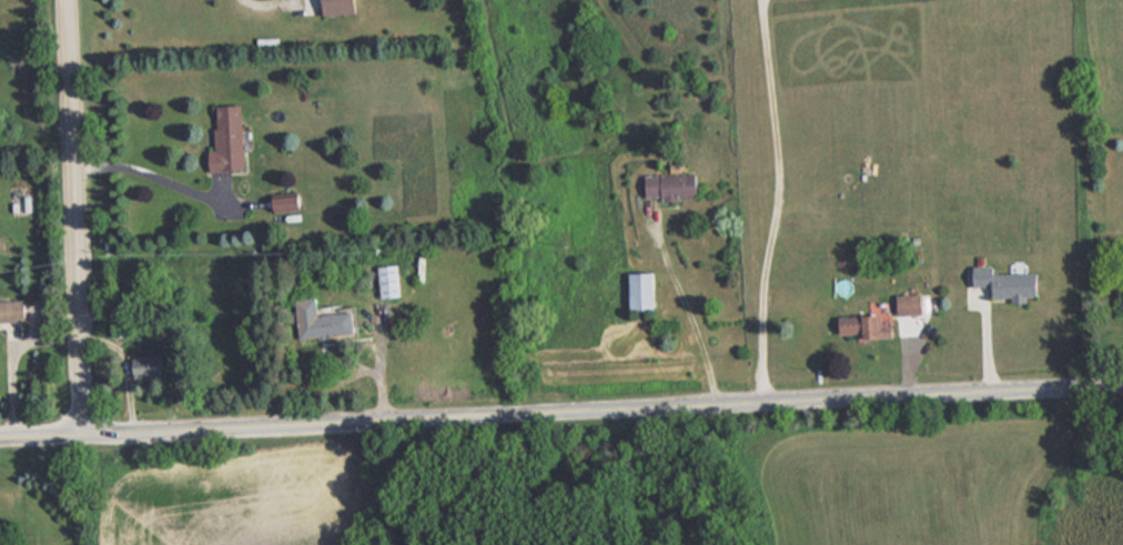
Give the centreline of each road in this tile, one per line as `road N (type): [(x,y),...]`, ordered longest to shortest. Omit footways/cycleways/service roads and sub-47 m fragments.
road 1 (tertiary): [(0,439),(1122,387)]
road 2 (residential): [(84,435),(64,0)]

